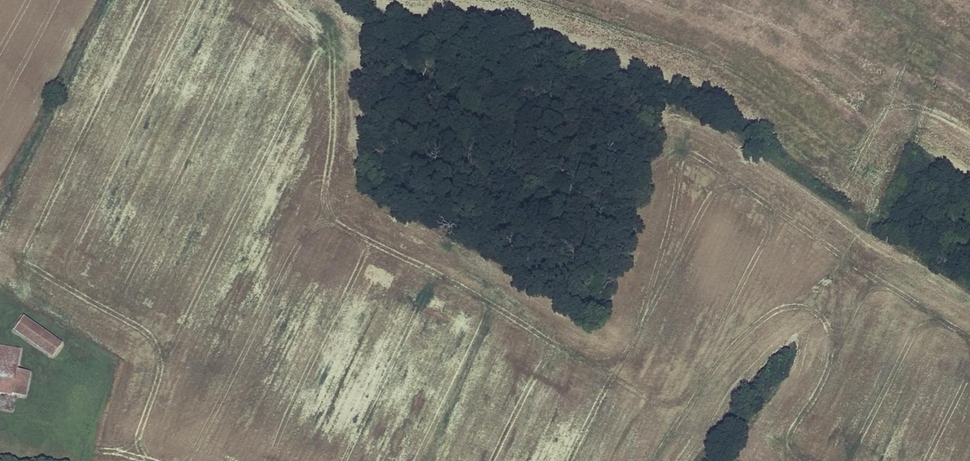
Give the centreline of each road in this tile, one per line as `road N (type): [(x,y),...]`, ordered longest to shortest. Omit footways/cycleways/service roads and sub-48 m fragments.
road 1 (track): [(103,0),(0,212)]

